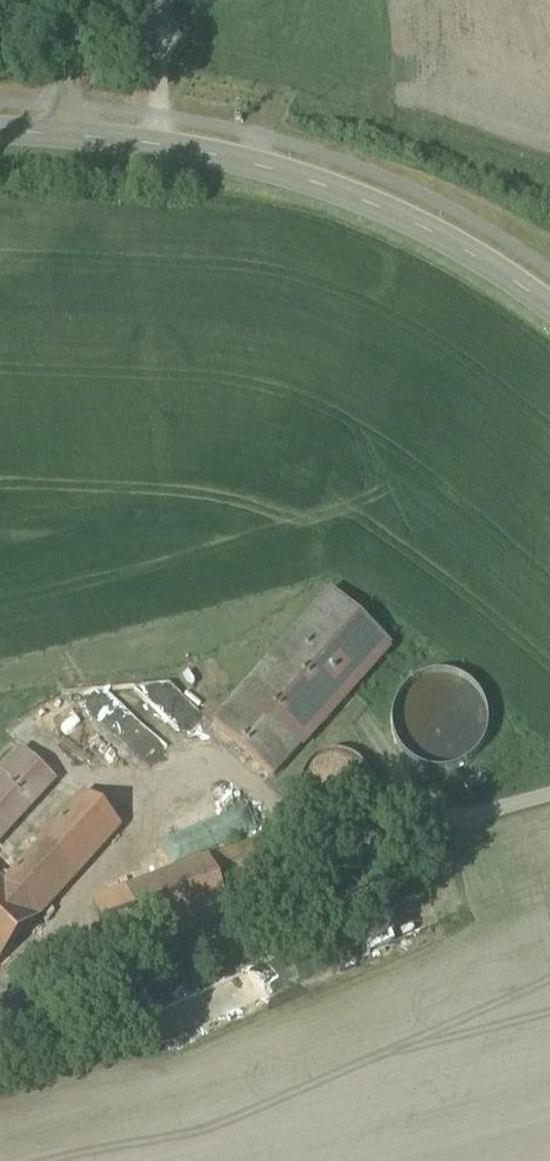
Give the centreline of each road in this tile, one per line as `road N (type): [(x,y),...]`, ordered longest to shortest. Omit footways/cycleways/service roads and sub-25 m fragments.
road 1 (tertiary): [(0,129),(155,143),(340,189),(437,233),(549,306)]
road 2 (track): [(155,143),(162,1)]

